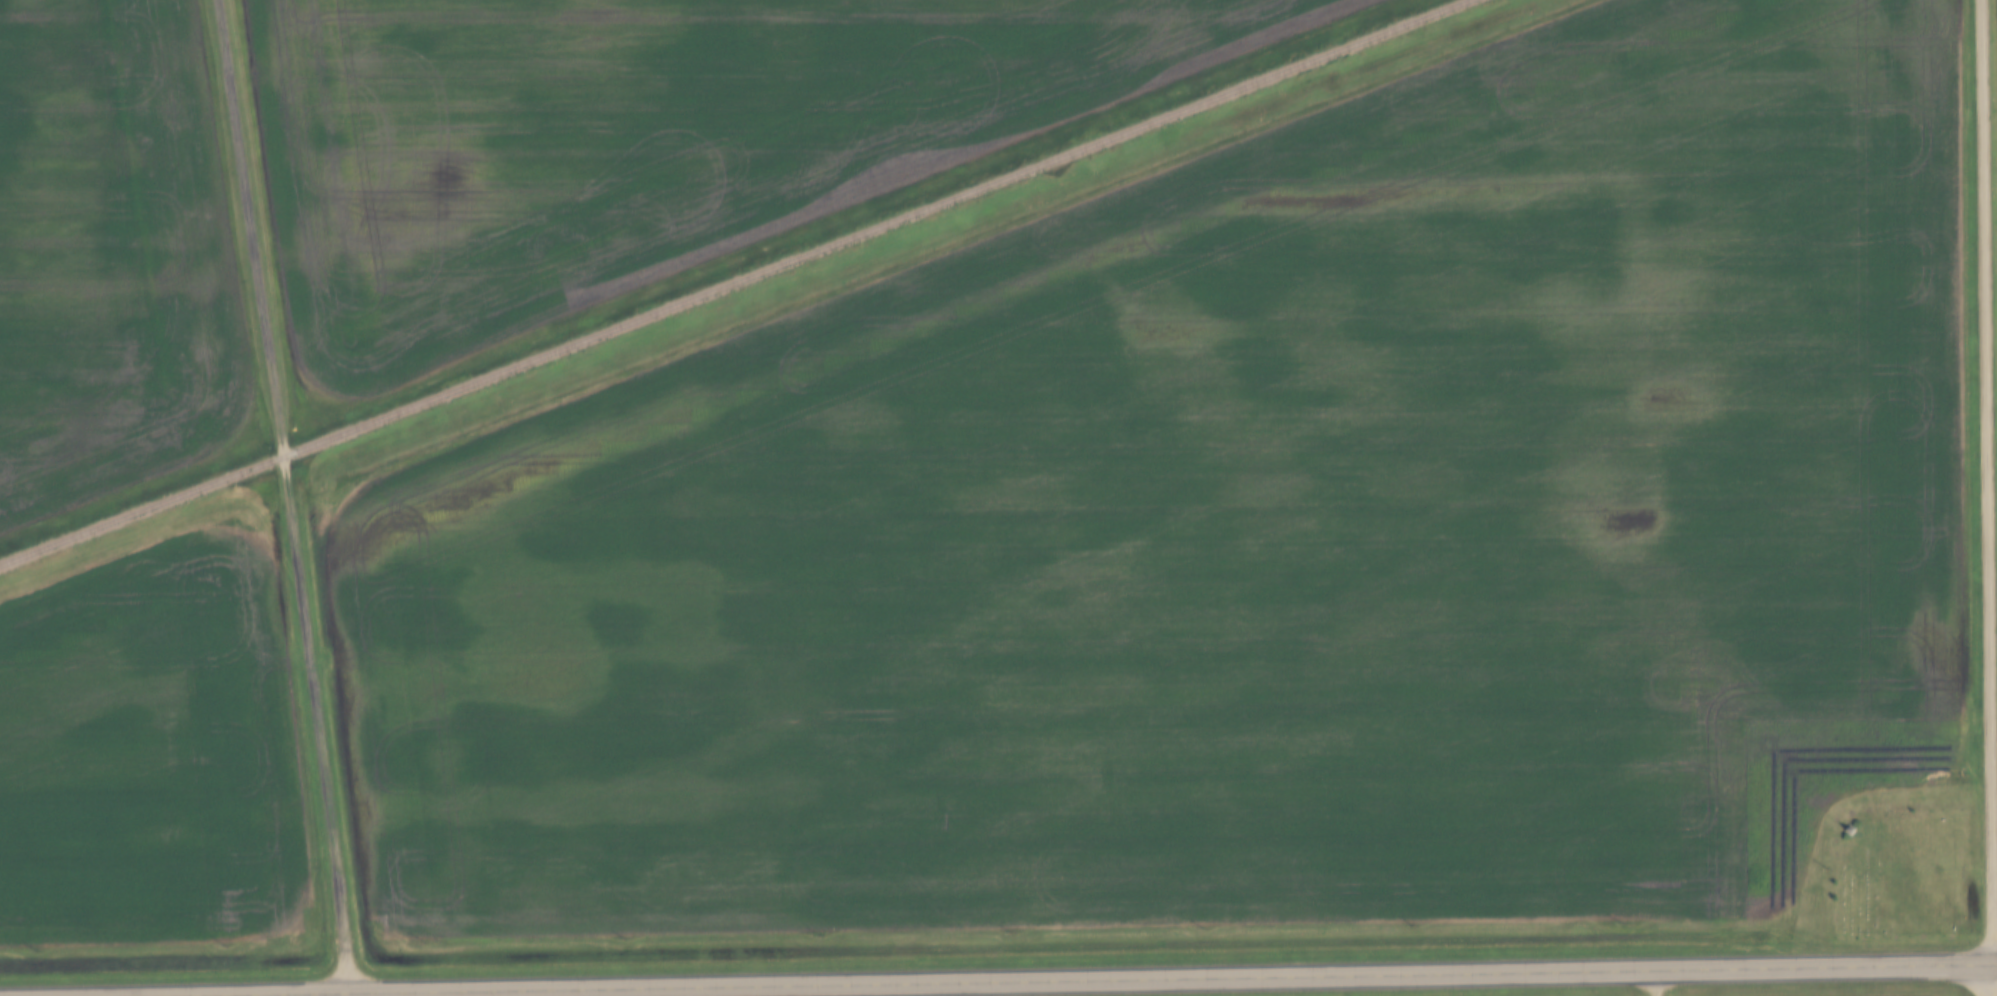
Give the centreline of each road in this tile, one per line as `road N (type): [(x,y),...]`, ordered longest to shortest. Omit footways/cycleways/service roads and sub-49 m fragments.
road 1 (tertiary): [(285,995),(1996,966)]

